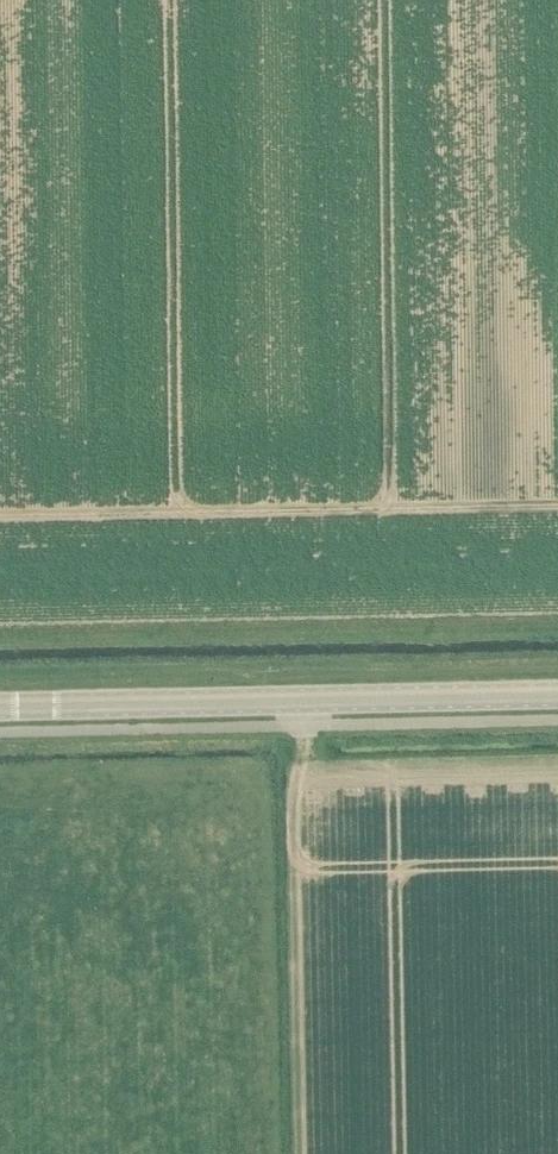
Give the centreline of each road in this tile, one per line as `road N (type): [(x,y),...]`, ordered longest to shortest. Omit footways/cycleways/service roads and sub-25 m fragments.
road 1 (tertiary): [(557,695),(0,706)]

